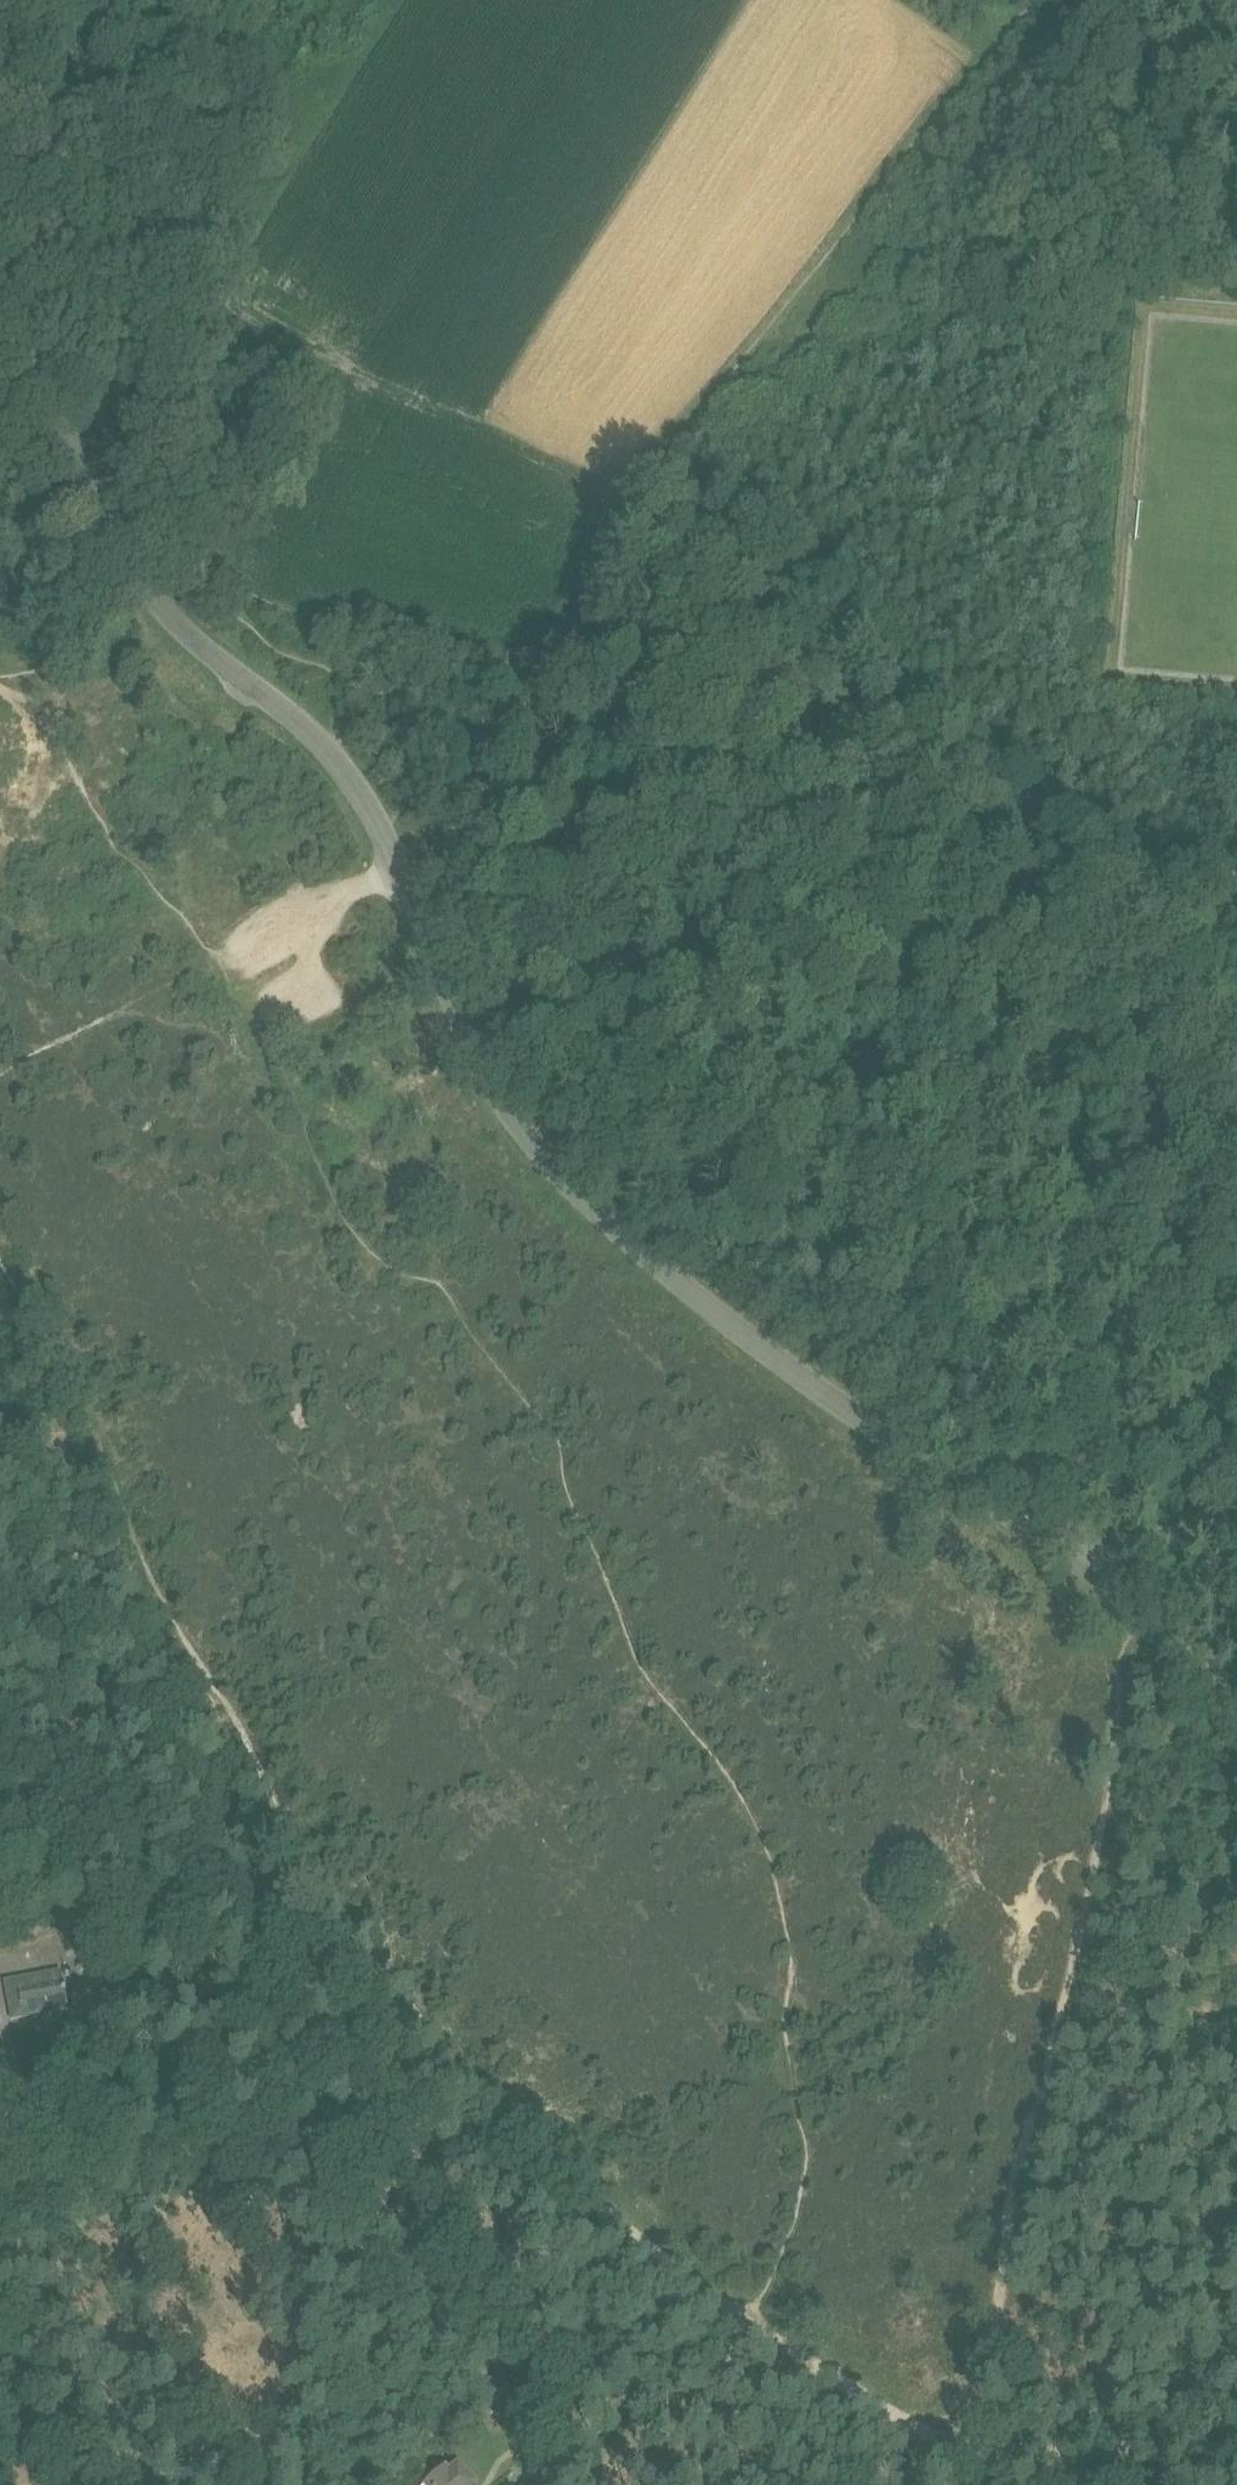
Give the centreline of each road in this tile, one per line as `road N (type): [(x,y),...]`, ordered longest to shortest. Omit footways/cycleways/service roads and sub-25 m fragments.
road 1 (unclassified): [(1078,1565),(753,1345),(630,1241),(529,1139),(478,1053),(383,824),(344,767),(178,625),(149,590),(109,529),(0,288)]
road 2 (track): [(517,2154),(940,2450),(986,2464),(1236,2454)]
road 3 (track): [(0,2199),(282,2131),(405,2128),(517,2154)]
road 4 (unclassified): [(1078,1565),(1236,1702)]
road 5 (unclassified): [(1236,1529),(1098,1548),(1078,1565)]

